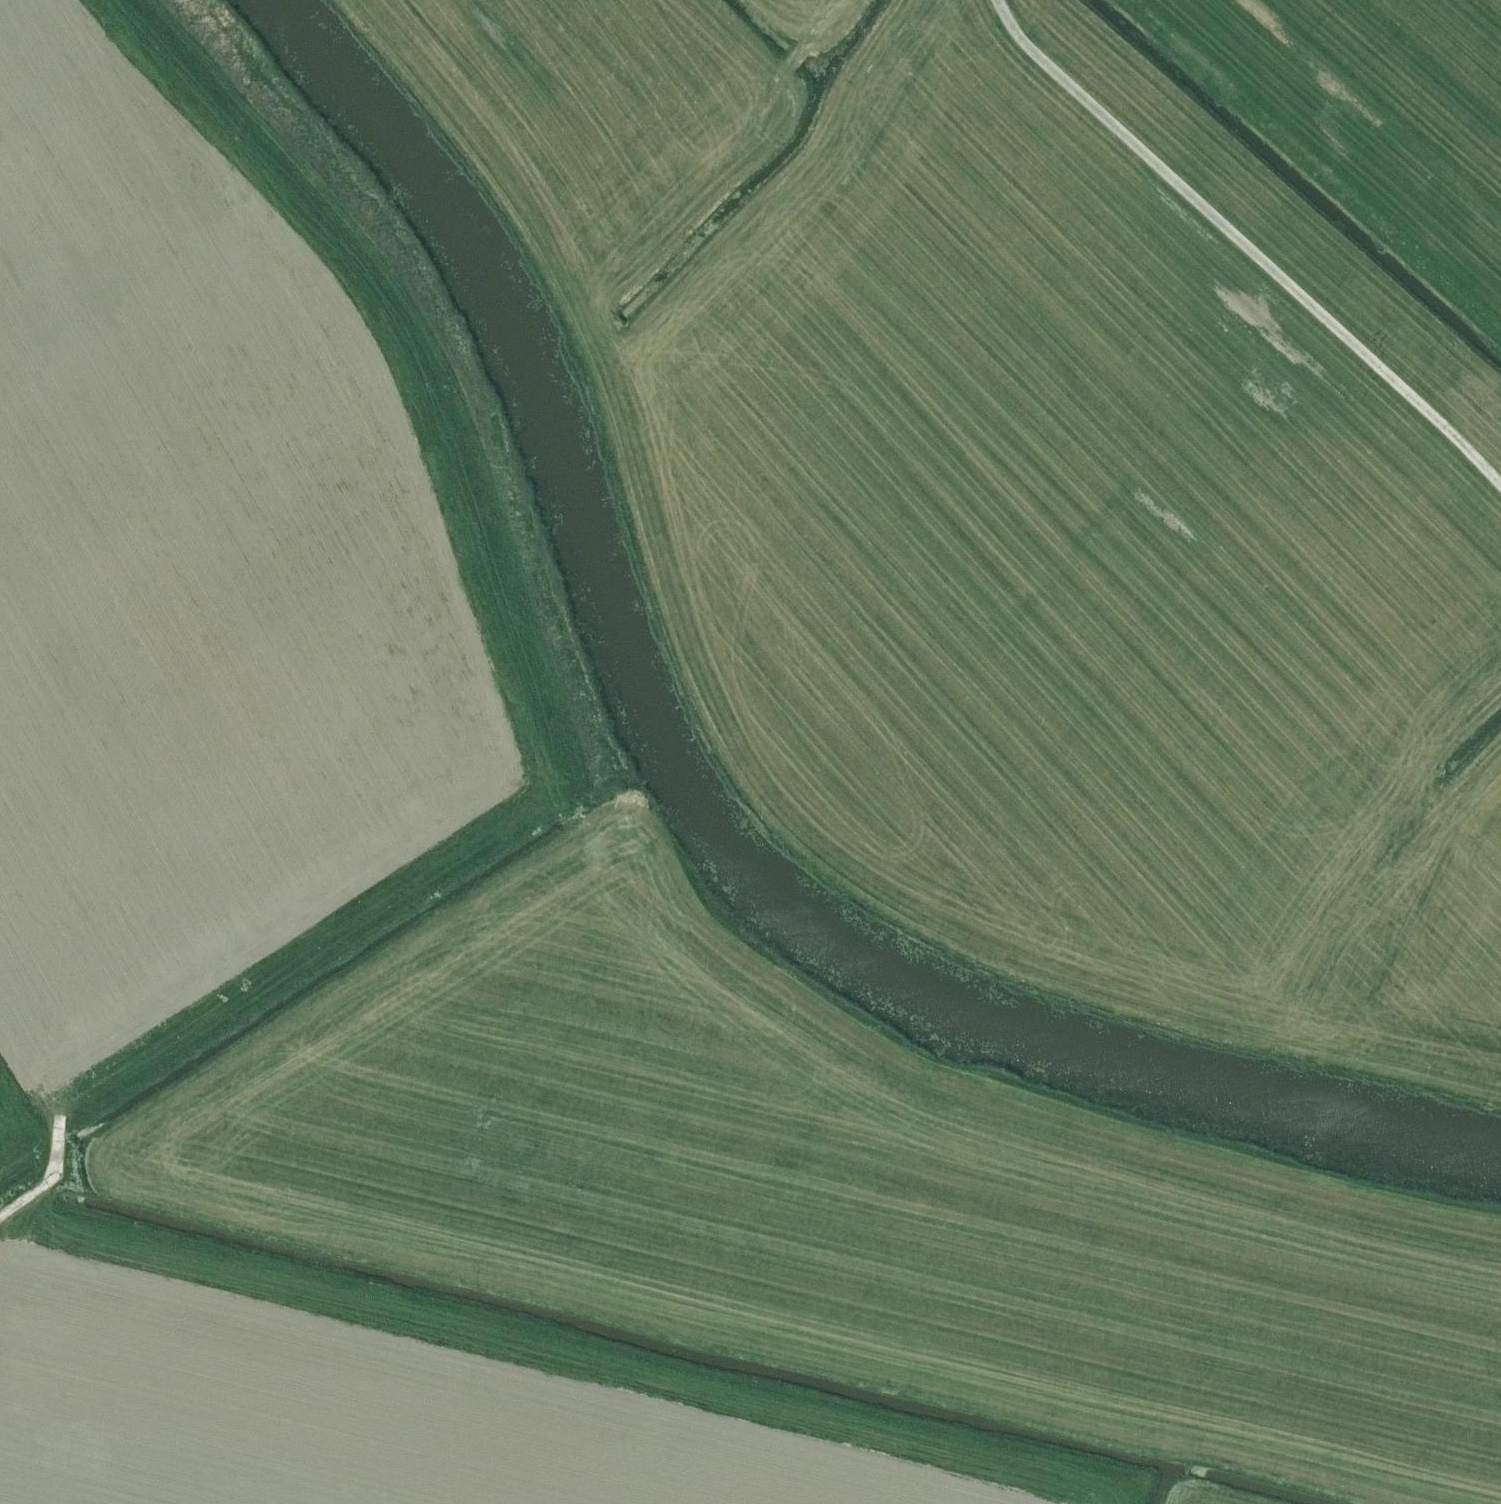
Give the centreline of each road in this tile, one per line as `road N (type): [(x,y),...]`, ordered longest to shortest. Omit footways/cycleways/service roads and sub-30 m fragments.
road 1 (track): [(999,0),(1018,36),(1500,487)]
road 2 (track): [(61,1123),(51,1183),(0,1222)]

